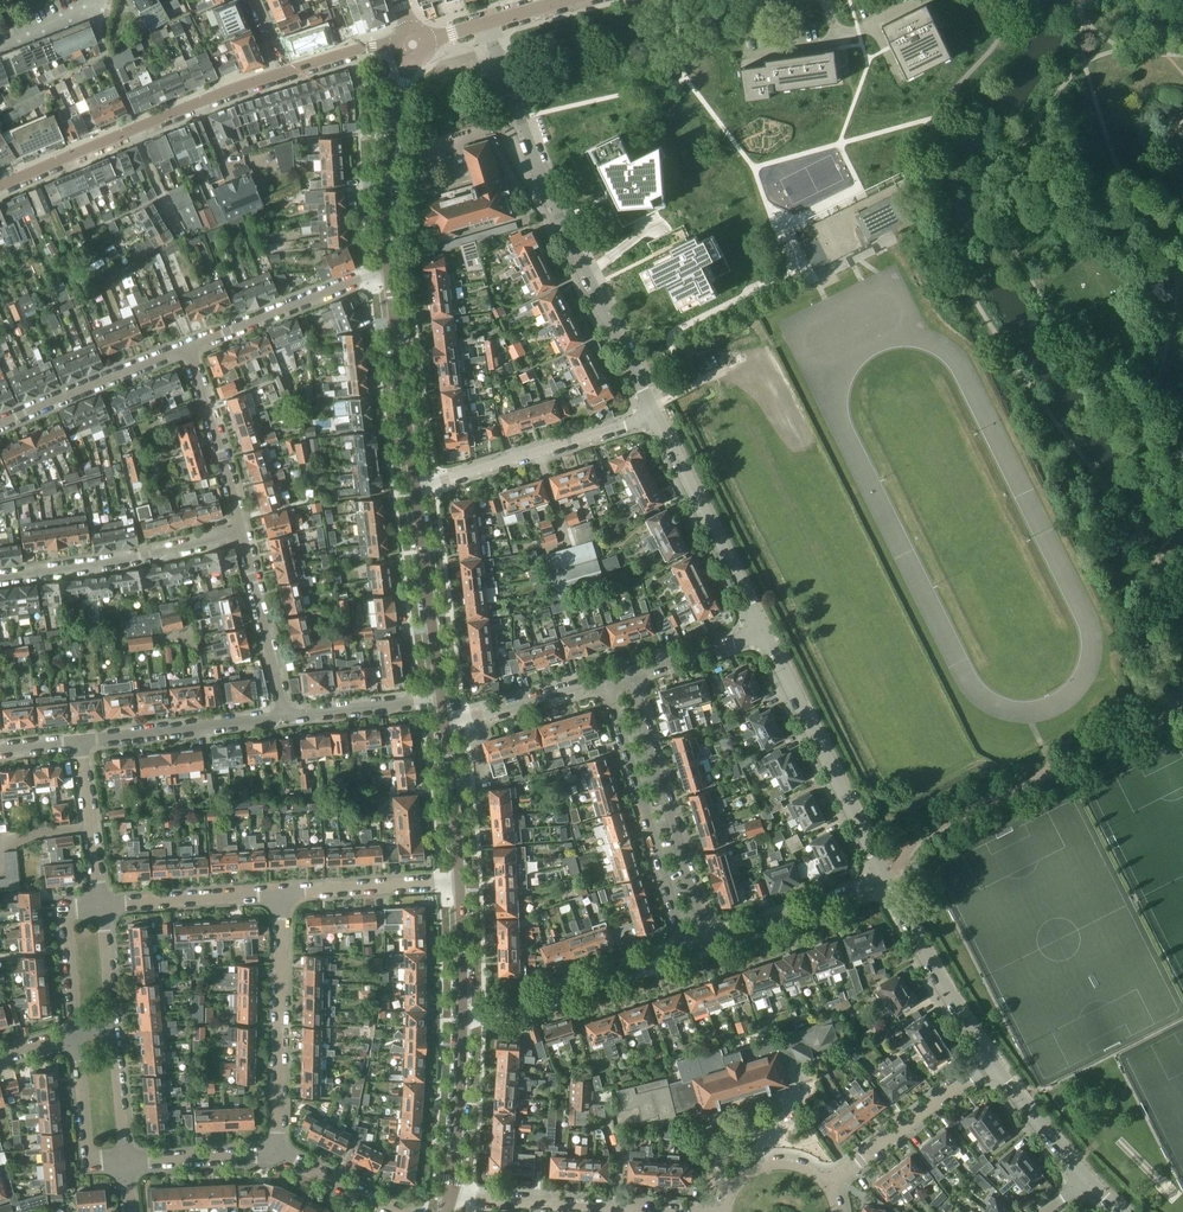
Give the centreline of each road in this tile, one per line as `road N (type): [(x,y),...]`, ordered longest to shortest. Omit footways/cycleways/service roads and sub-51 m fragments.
road 1 (unclassified): [(486,21),(518,119),(650,408)]
road 2 (residential): [(605,678),(685,950)]
road 3 (residential): [(713,941),(627,671)]
road 4 (unclassified): [(763,632),(887,882)]
road 5 (residential): [(276,1154),(282,892)]
road 6 (residential): [(414,489),(625,426),(650,408)]
road 7 (unclassified): [(650,408),(763,632)]
road 8 (residential): [(244,531),(145,556),(0,576)]
road 9 (residential): [(681,1211),(449,1196)]
road 10 (residential): [(463,1019),(685,950)]
road 11 (residential): [(0,49),(94,10),(137,126)]
road 12 (tertiary): [(414,489),(389,269)]
road 13 (residential): [(389,269),(191,348)]
road 14 (tertiary): [(442,697),(414,489)]
road 15 (unclassified): [(887,882),(990,1063)]
road 16 (tertiary): [(389,269),(391,146),(408,63)]
road 17 (residential): [(0,428),(191,348)]
road 18 (residential): [(80,740),(285,718)]
road 19 (unclassified): [(826,1187),(990,1063)]
road 20 (residential): [(244,531),(285,718)]
road 21 (residential): [(191,348),(244,531)]
road 22 (residential): [(713,941),(887,882)]
road 23 (residential): [(102,907),(282,892)]
road 24 (residential): [(282,892),(461,881)]
road 25 (tertiary): [(449,1196),(463,1019)]
road 26 (residential): [(76,1036),(83,1163),(126,1162)]
road 27 (residential): [(102,907),(80,740)]
road 28 (residential): [(605,678),(446,724)]
road 29 (residential): [(285,718),(442,697)]
road 30 (tertiary): [(461,881),(446,724)]
road 31 (residential): [(283,73),(137,126)]
road 32 (residential): [(276,1154),(126,1162)]
road 33 (residential): [(137,126),(0,186)]
road 34 (unclassified): [(990,1063),(1084,1177)]
road 35 (residential): [(763,632),(627,671)]
road 36 (residential): [(404,1211),(276,1154)]
road 37 (tertiary): [(463,1019),(461,881)]
road 38 (unclassified): [(826,1187),(799,1166),(766,1165),(737,1184),(725,1211)]
road 39 (residential): [(126,1162),(114,1033)]
road 40 (residential): [(114,1033),(102,907)]
road 41 (residential): [(66,910),(76,1036)]

